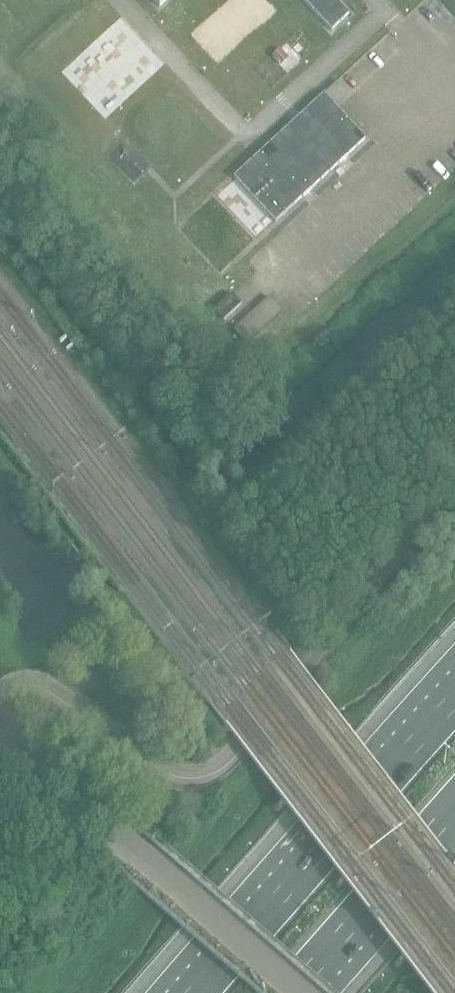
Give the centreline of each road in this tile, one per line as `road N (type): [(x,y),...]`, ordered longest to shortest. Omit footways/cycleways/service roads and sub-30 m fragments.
road 1 (motorway): [(454,699),(194,992)]
road 2 (motorway): [(291,992),(454,807)]

